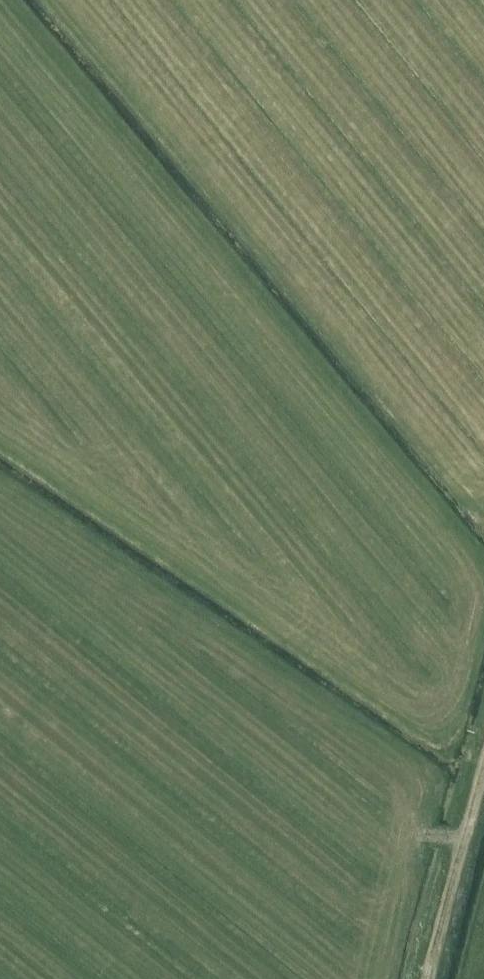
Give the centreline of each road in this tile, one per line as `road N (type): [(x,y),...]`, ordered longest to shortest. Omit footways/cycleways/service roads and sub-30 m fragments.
road 1 (track): [(427,978),(483,769)]

